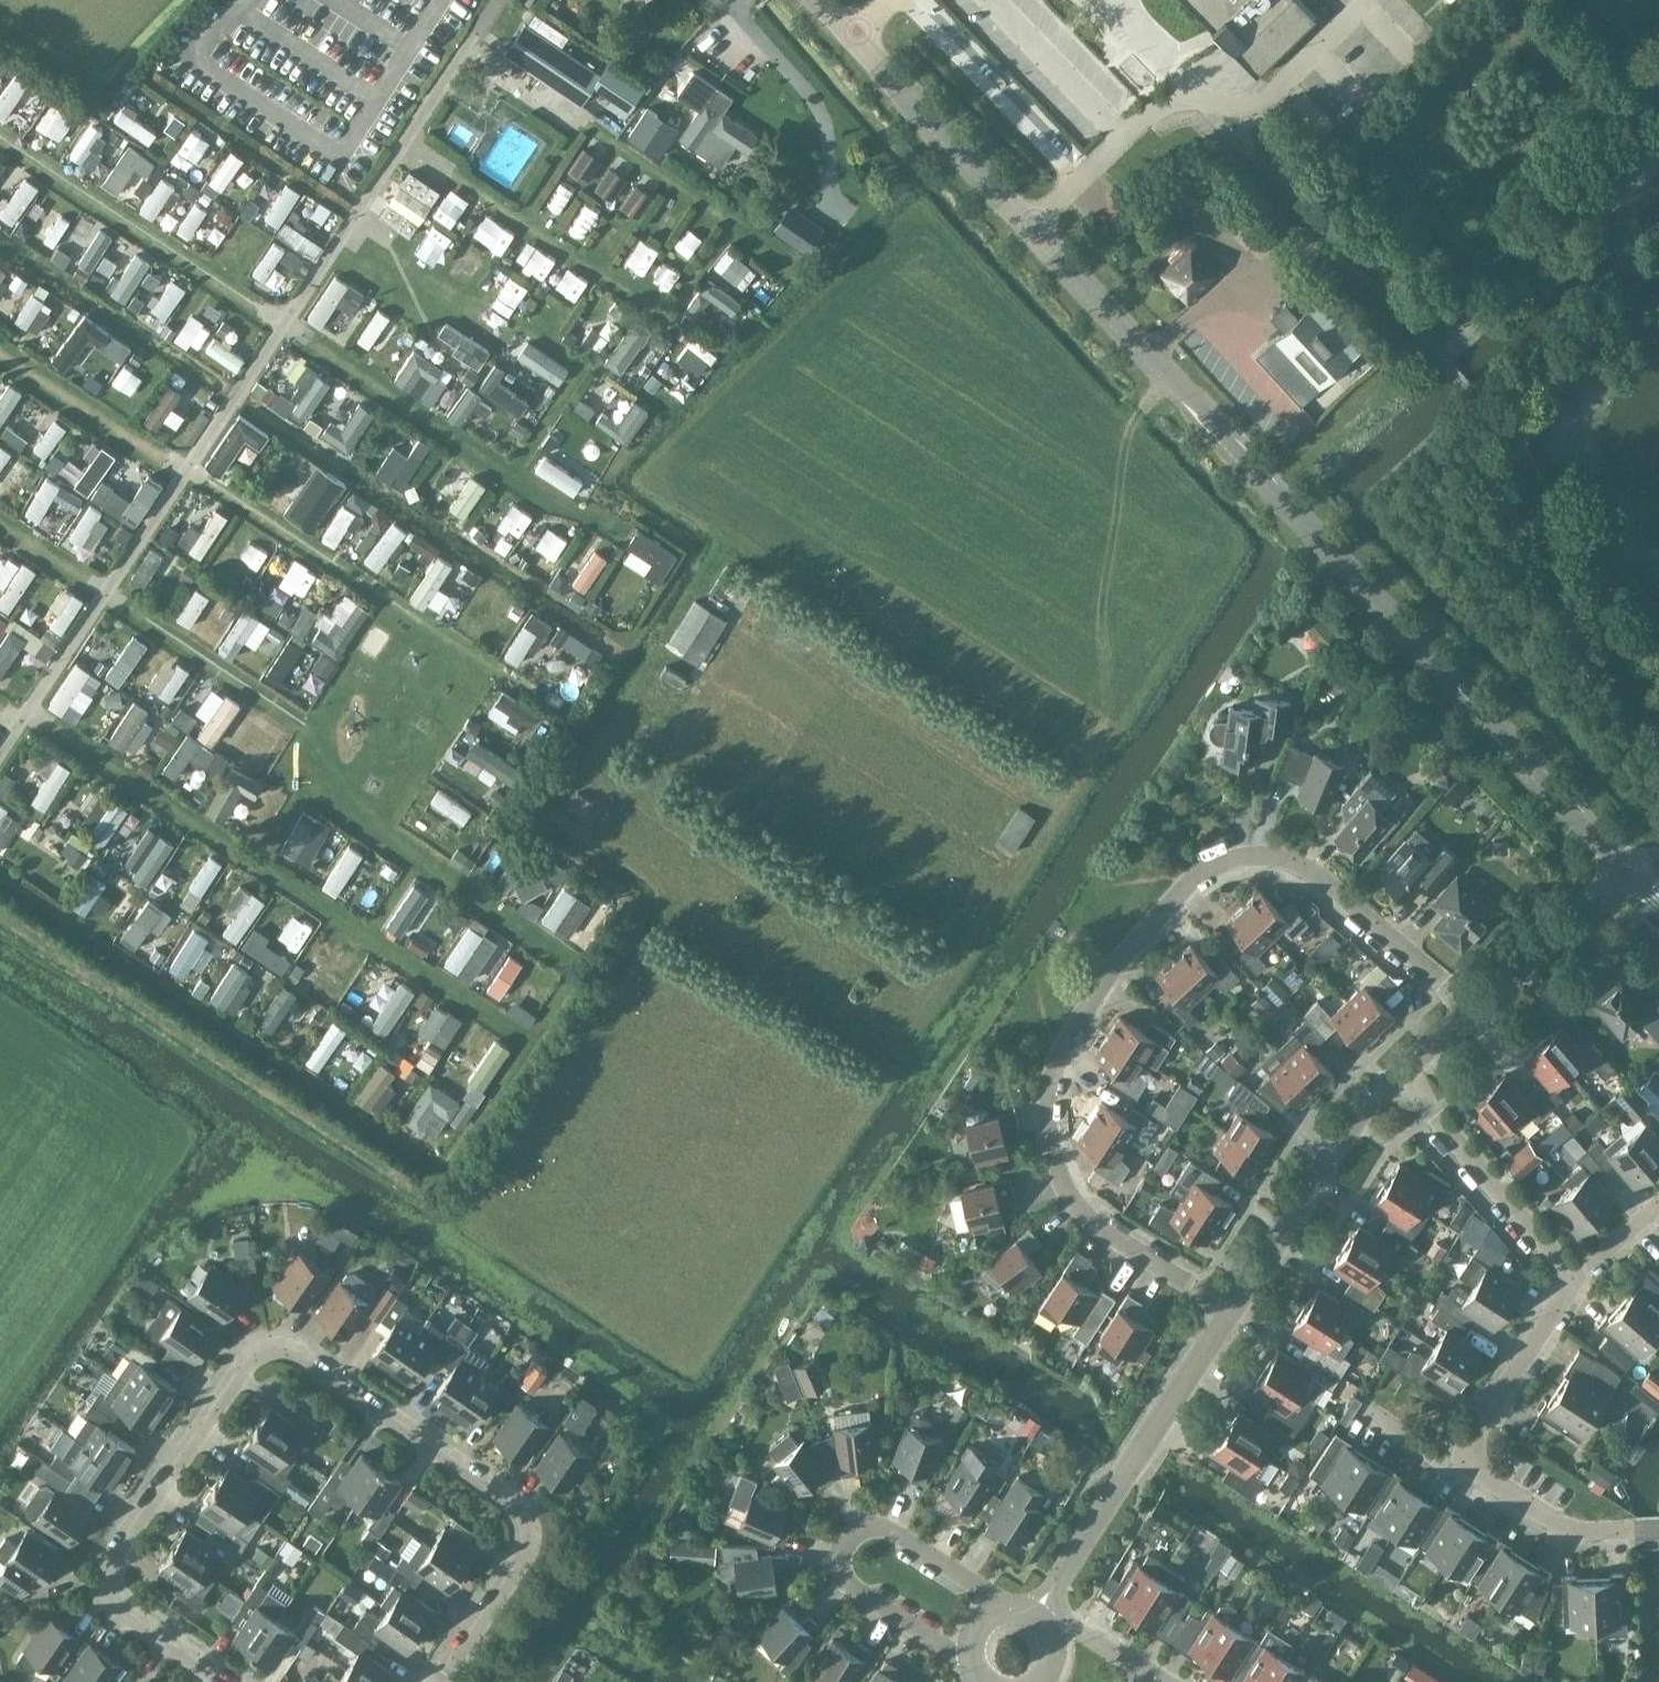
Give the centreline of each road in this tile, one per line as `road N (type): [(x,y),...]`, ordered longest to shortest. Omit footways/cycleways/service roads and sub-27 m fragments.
road 1 (residential): [(433,1681),(525,1536),(523,1510),(283,1348),(269,1347),(256,1354),(108,1575),(112,1603),(227,1681)]
road 2 (residential): [(1228,1307),(1093,1223),(1071,1199),(1050,1145),(1056,1064),(1133,945),(1206,872),(1252,857),(1276,859),(1301,867),(1471,1010)]
road 3 (tertiary): [(1630,872),(1030,226)]
road 4 (residential): [(995,1610),(978,1585),(884,1527),(858,1528),(848,1537),(840,1566),(846,1578),(944,1643),(968,1646)]
road 5 (residential): [(1036,1614),(1228,1307)]
road 6 (tertiary): [(1030,226),(822,0)]
road 7 (residential): [(1228,1307),(1357,1121),(1397,1082)]
road 8 (residential): [(1567,1284),(1397,1082)]
road 9 (residential): [(1658,1528),(1575,1532),(1454,1467)]
road 10 (residential): [(1454,1467),(1567,1284)]
road 11 (unclassified): [(1030,226),(1147,117),(1199,103)]
road 12 (residential): [(1471,1010),(1630,872)]
road 13 (residential): [(1165,1681),(1092,1634),(1053,1635)]

